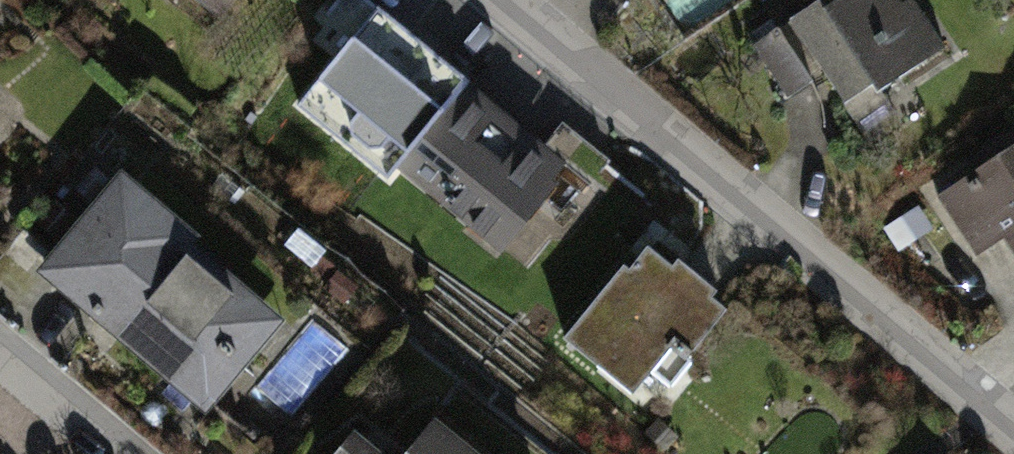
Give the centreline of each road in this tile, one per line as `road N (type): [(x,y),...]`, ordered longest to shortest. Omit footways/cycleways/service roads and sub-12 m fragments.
road 1 (residential): [(510,0),(1013,411)]

